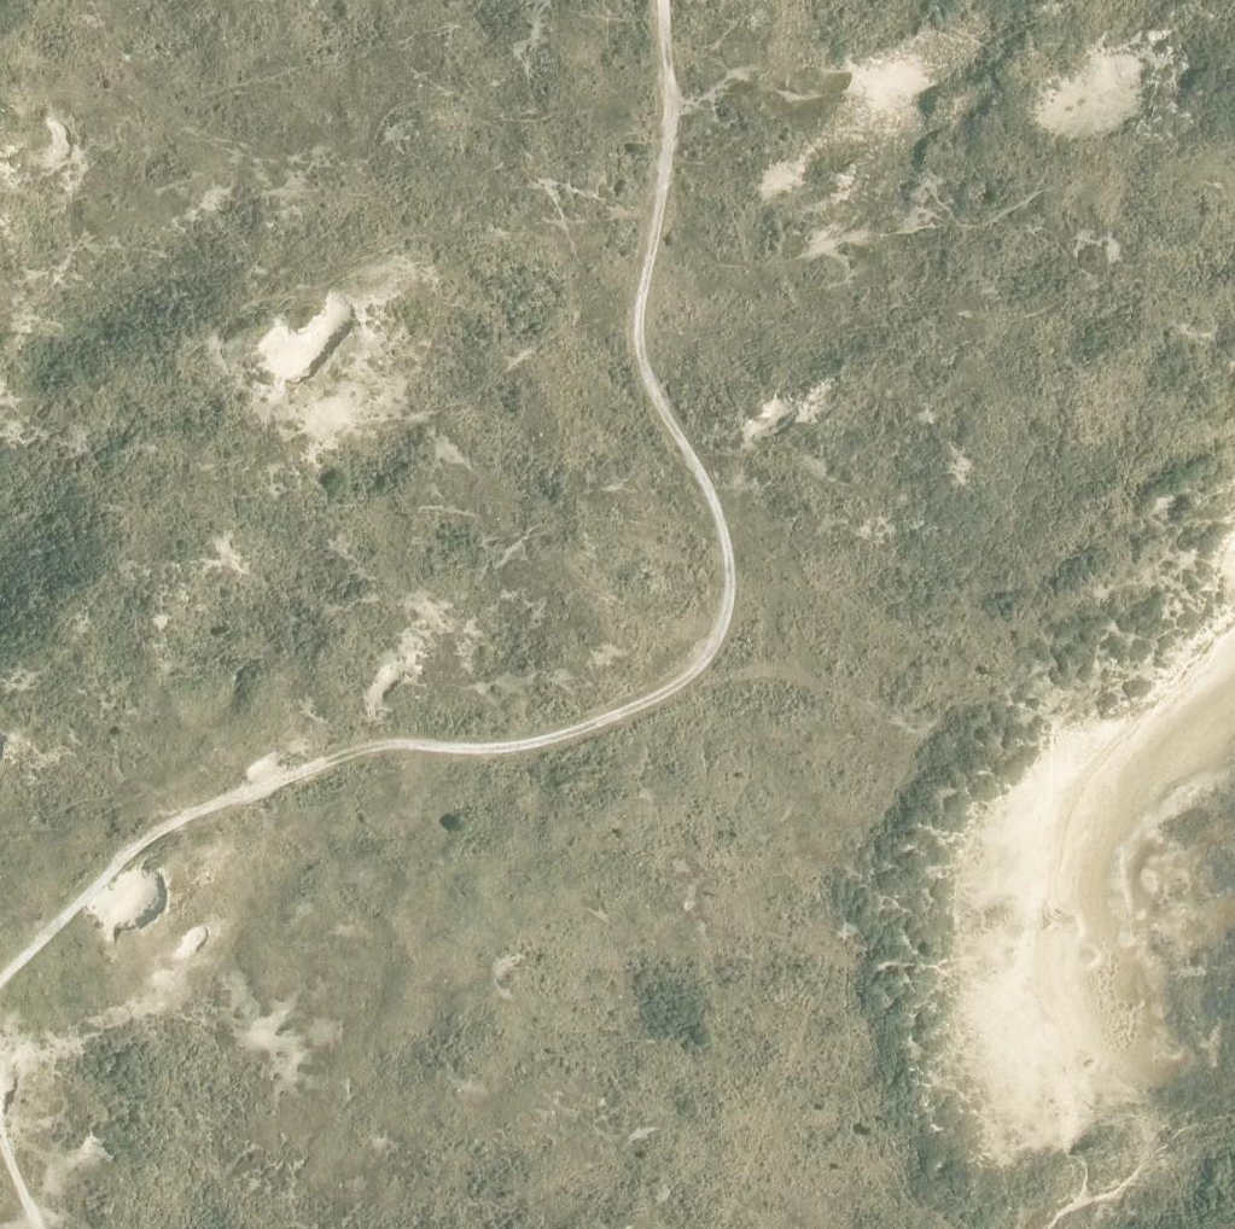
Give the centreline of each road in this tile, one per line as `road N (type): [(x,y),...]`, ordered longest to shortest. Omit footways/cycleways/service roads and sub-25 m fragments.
road 1 (track): [(0,982),(121,861),(172,824),(362,750),(506,747),(578,730),(660,693),(718,641),(730,596),(726,537),(708,486),(650,381),(639,334),(670,141),(663,0)]

